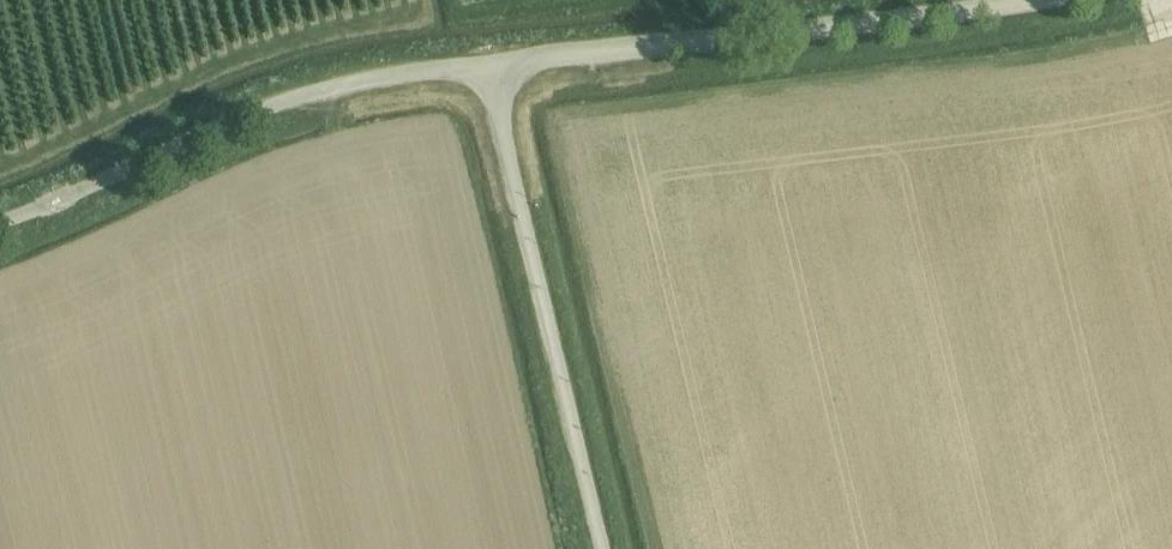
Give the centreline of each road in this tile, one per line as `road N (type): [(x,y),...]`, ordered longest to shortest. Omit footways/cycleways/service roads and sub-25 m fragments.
road 1 (unclassified): [(485,62),(1021,0)]
road 2 (unclassified): [(0,221),(244,115),(371,77),(485,62)]
road 3 (unclassified): [(600,548),(485,62)]

